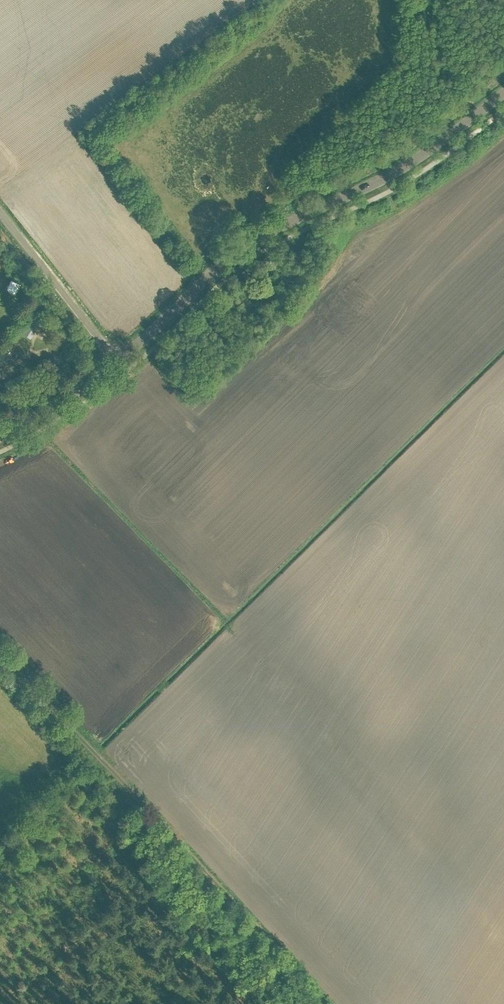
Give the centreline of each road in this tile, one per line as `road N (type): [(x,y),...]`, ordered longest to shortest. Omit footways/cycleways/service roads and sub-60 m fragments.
road 1 (track): [(326,1003),(0,657)]
road 2 (tertiary): [(117,360),(255,240),(389,177),(503,91)]
road 3 (unclassified): [(117,360),(0,213)]
road 4 (track): [(100,760),(0,857)]
road 5 (tertiary): [(0,435),(117,360)]

